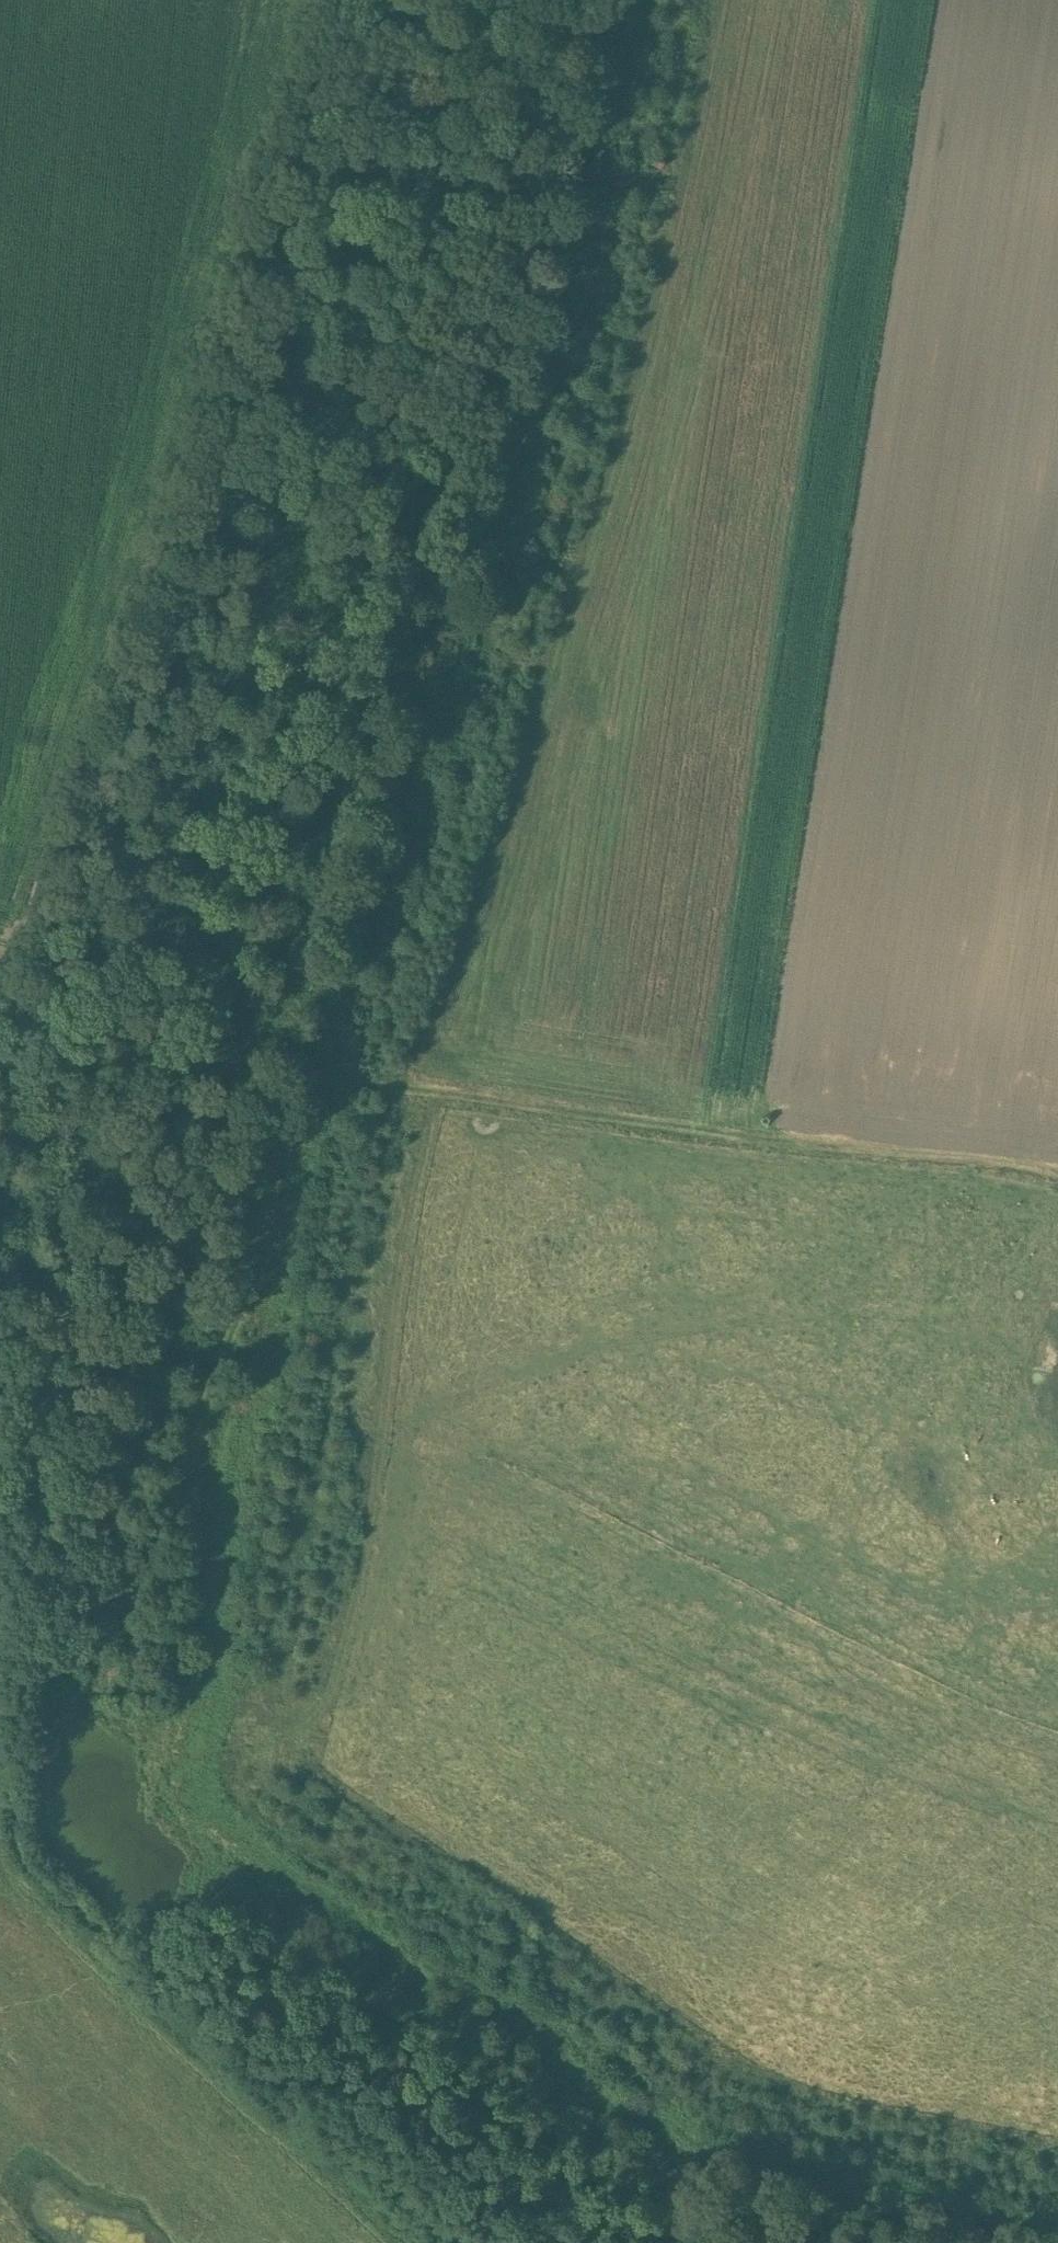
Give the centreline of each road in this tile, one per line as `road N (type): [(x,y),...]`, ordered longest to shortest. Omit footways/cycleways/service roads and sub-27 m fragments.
road 1 (track): [(0,1490),(91,1526),(136,1515),(172,1479),(242,1300),(282,1122),(307,1083),(349,1080),(851,1151),(985,1159),(1057,1177)]

